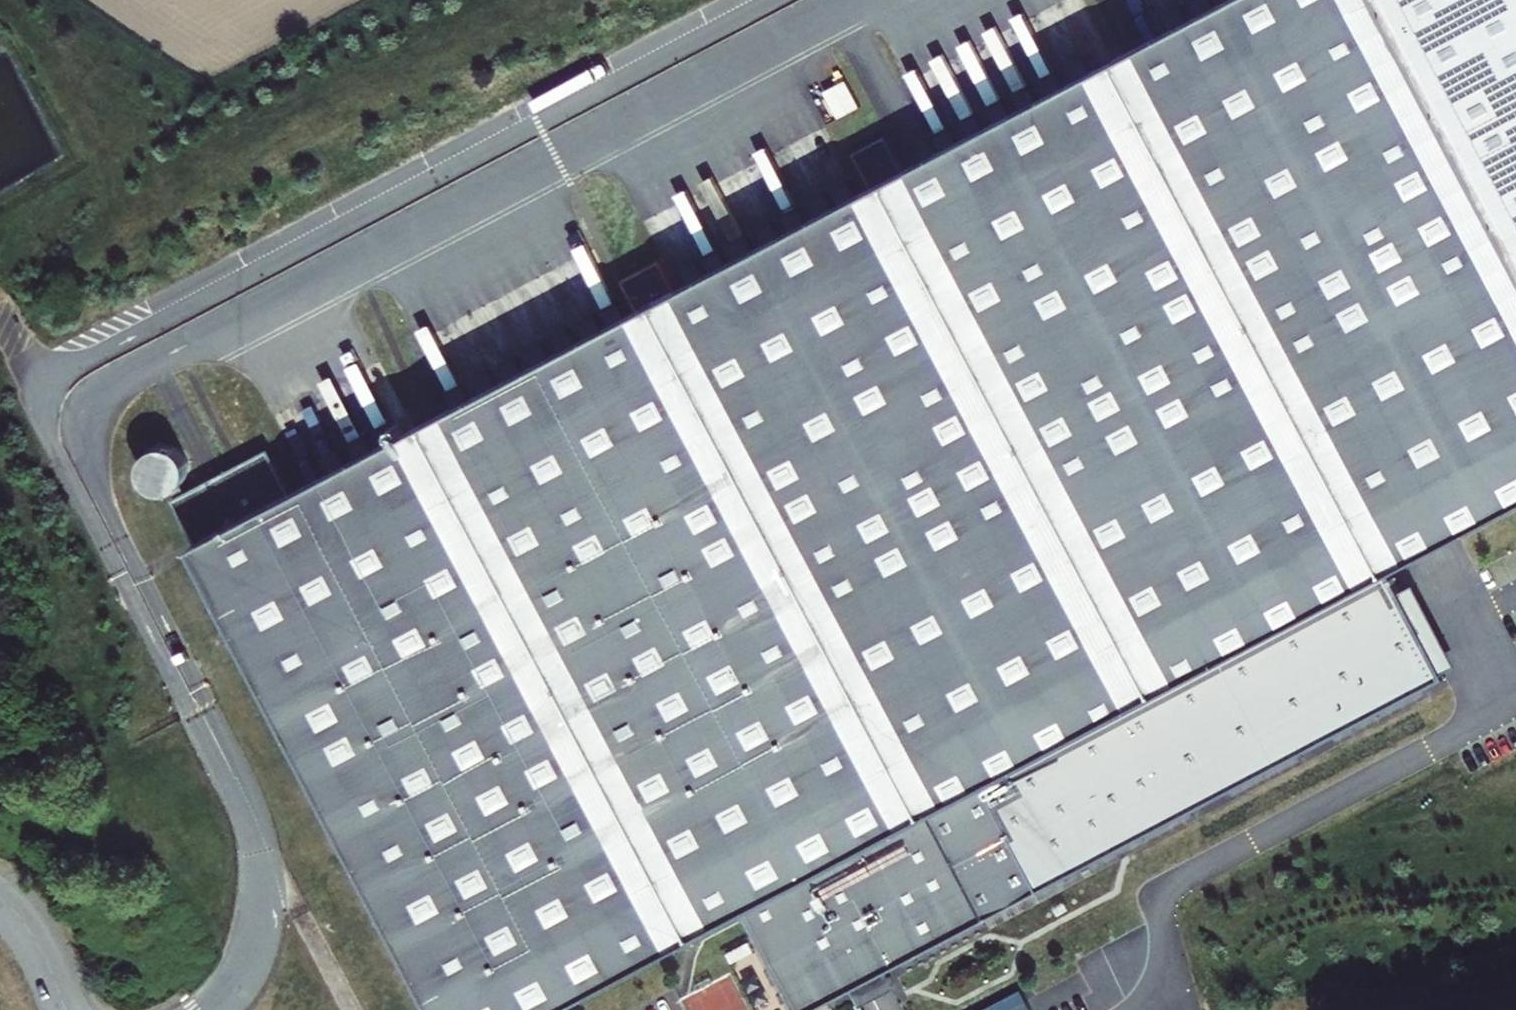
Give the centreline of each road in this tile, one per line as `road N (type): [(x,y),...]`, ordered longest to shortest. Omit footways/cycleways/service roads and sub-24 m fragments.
road 1 (residential): [(64,1009),(39,950),(0,899)]

